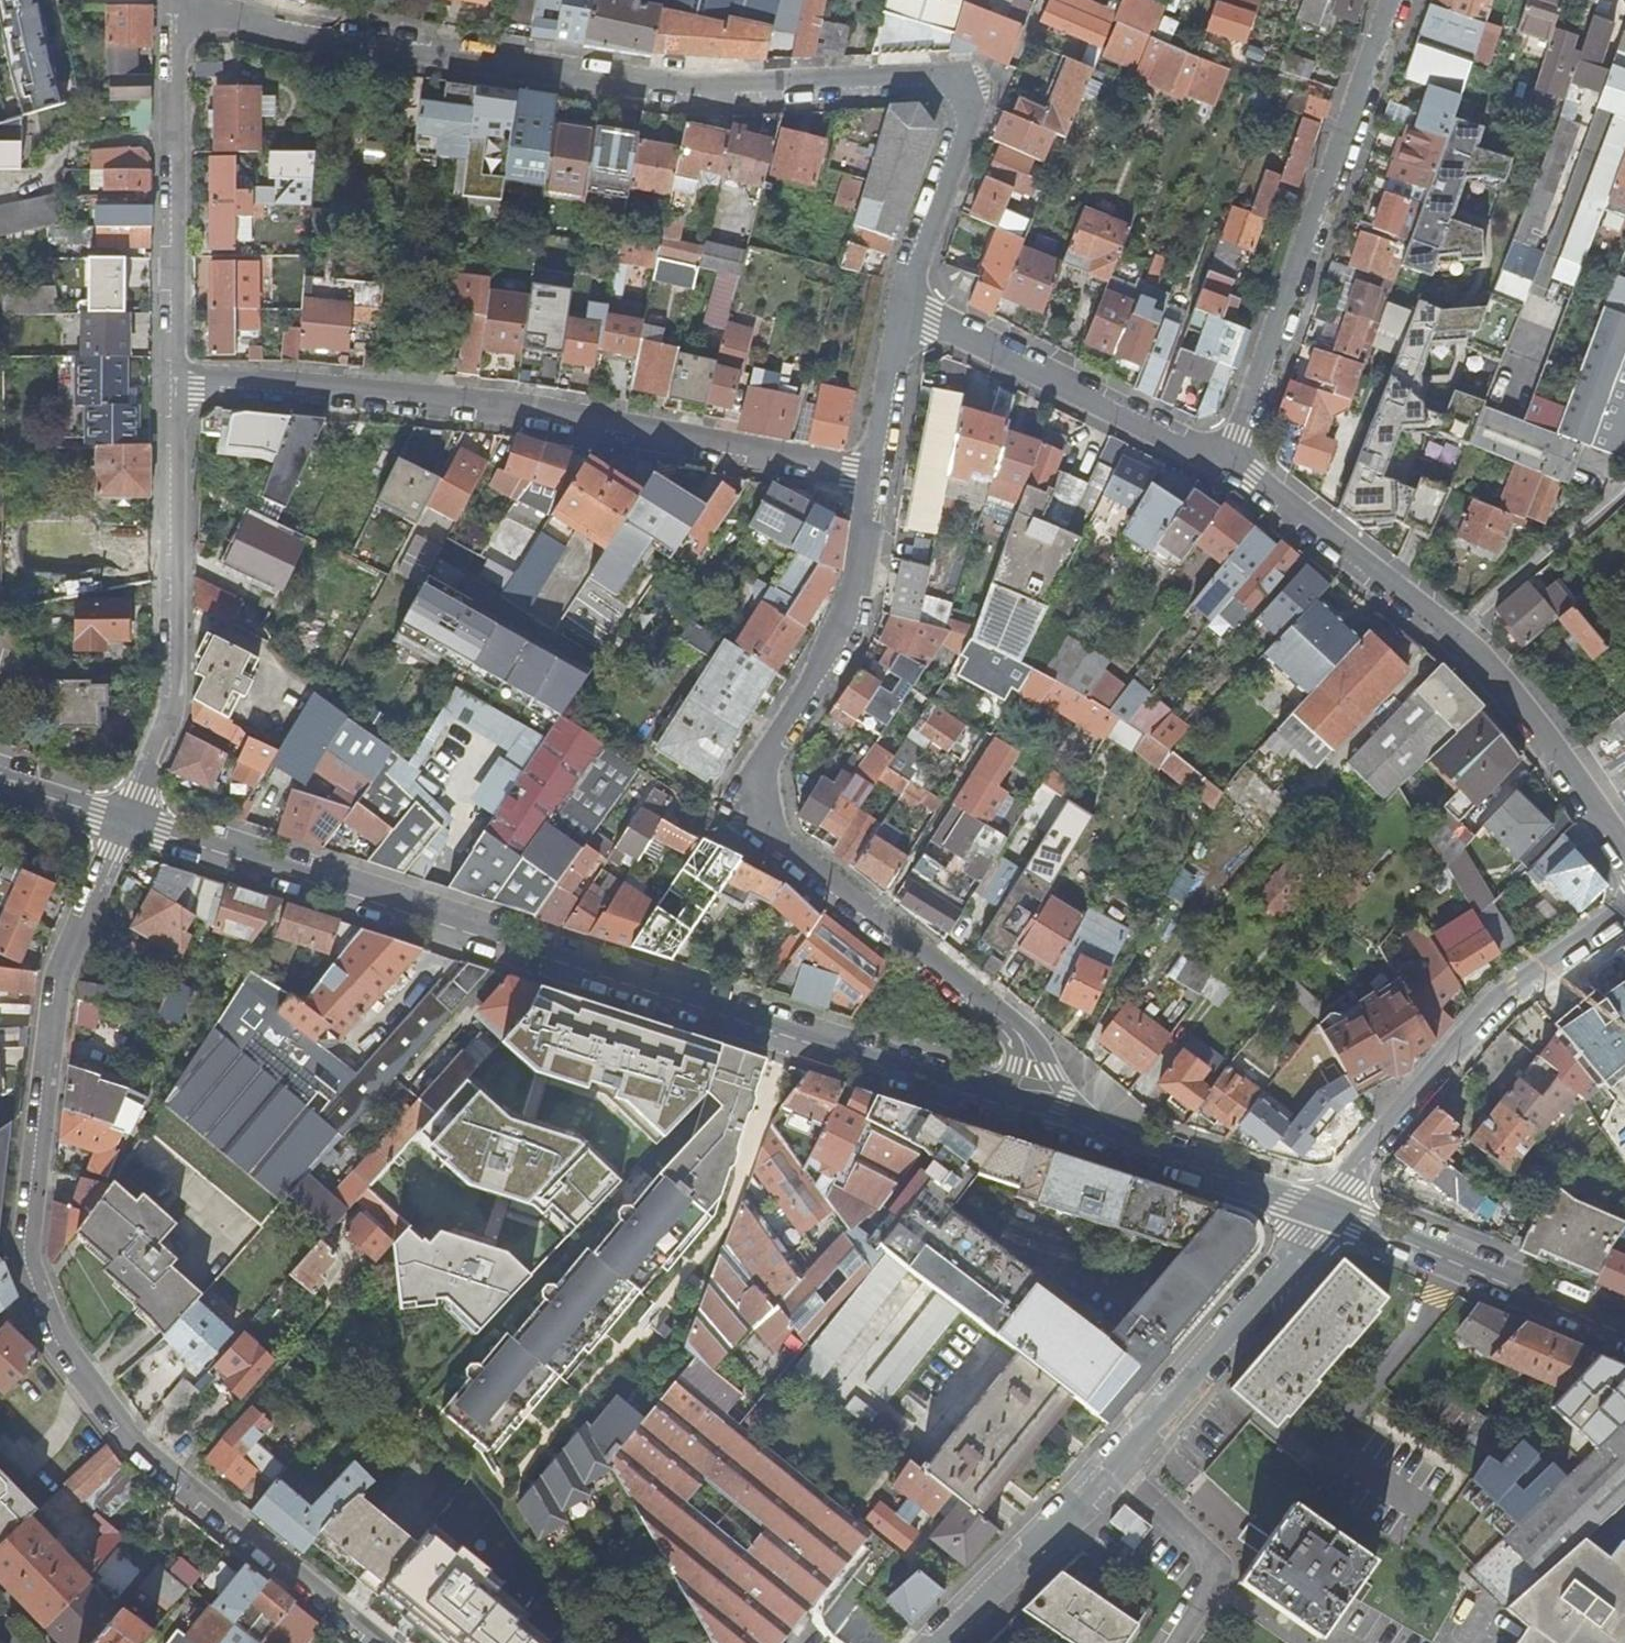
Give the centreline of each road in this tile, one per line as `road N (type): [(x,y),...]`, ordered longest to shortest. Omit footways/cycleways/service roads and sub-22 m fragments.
road 1 (residential): [(167,7),(693,93),(932,83),(958,117),(895,298)]
road 2 (residential): [(130,817),(59,977),(27,1264),(61,1345),(136,1446),(382,1642)]
road 3 (tertiary): [(992,1094),(130,817)]
road 4 (residential): [(871,483),(463,405),(166,390)]
road 5 (residential): [(990,1007),(749,829),(751,782),(832,650),(858,572),(871,483)]
road 6 (residential): [(1318,1208),(1072,1505),(935,1642)]
road 7 (residential): [(1226,464),(1446,634),(1549,754),(1624,869)]
road 8 (residential): [(1392,0),(1226,464)]
road 9 (residential): [(130,817),(164,724),(166,390)]
road 10 (residential): [(1624,909),(1490,1002),(1318,1208)]
road 11 (residential): [(166,390),(167,7)]
road 12 (residential): [(895,298),(1226,464)]
road 13 (tertiary): [(1624,1338),(1318,1208)]
road 14 (tertiary): [(1318,1208),(1075,1122)]
road 15 (residential): [(895,298),(871,483)]
road 16 (residential): [(1075,1122),(1034,1043),(990,1007)]
road 17 (tertiary): [(130,817),(0,776)]

